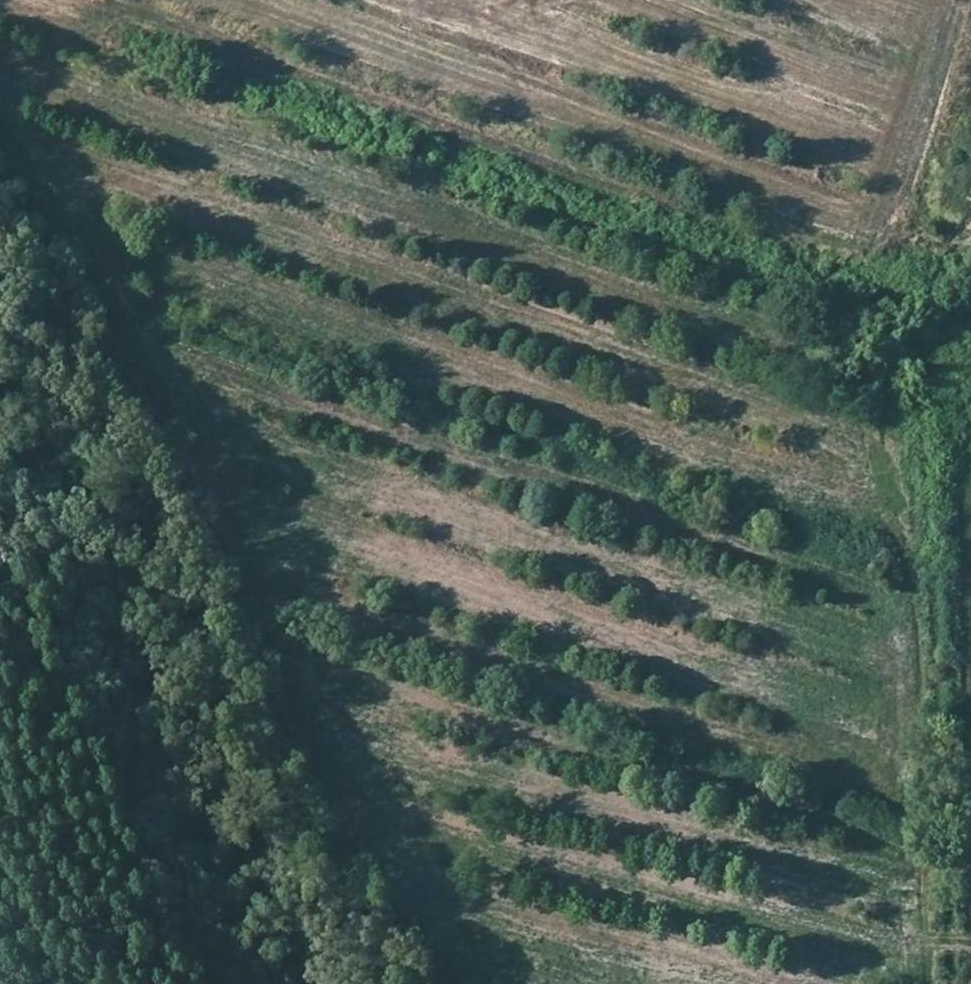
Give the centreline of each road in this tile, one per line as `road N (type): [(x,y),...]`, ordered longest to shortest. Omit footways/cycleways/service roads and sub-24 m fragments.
road 1 (track): [(0,173),(125,379),(290,752),(426,983)]

